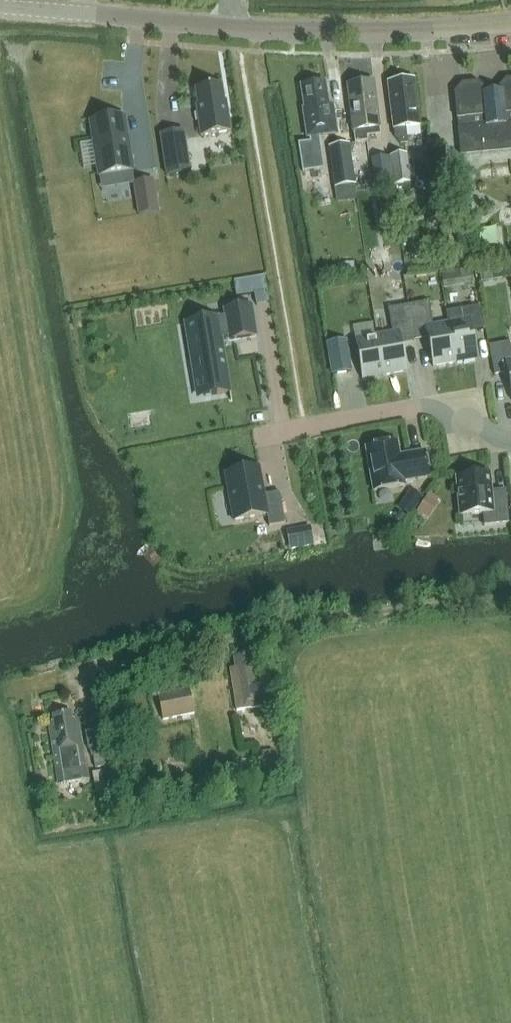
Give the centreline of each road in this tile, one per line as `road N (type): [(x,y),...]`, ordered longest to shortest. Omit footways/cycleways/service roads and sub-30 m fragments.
road 1 (track): [(91,673),(267,631),(510,601)]
road 2 (secondary): [(510,23),(292,32),(114,16)]
road 3 (residential): [(266,436),(433,407),(475,430),(510,437)]

